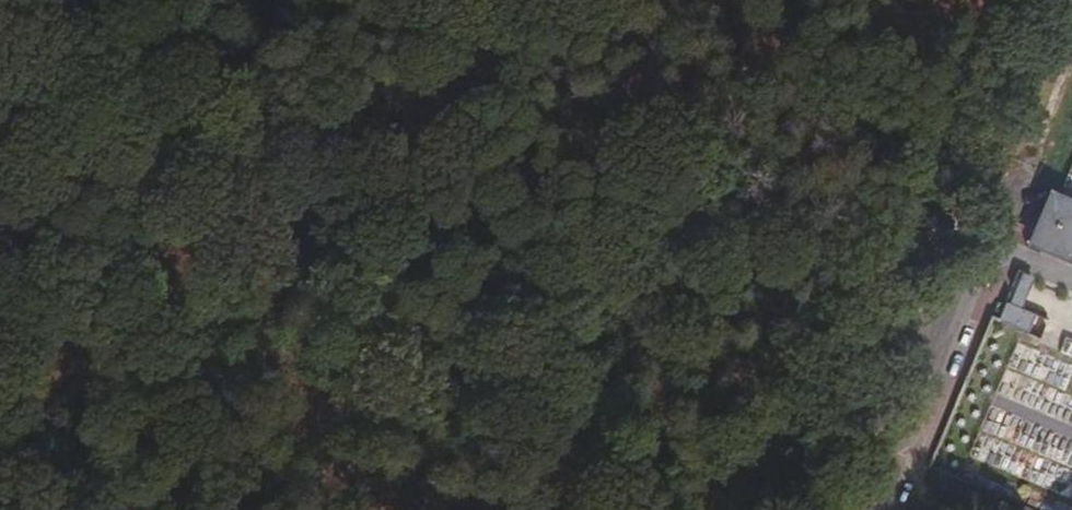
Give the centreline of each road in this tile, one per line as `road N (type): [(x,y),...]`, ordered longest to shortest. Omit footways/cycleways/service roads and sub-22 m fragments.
road 1 (residential): [(1071,82),(900,509)]
road 2 (track): [(379,0),(502,0)]

